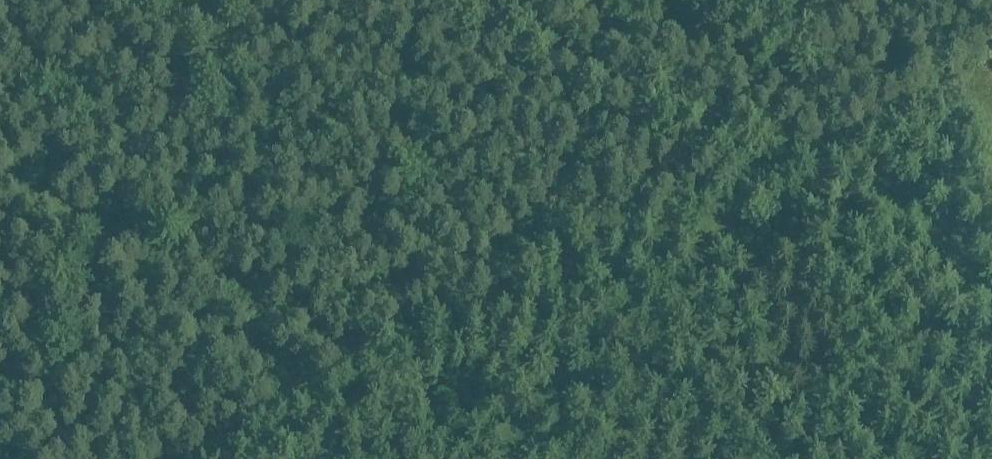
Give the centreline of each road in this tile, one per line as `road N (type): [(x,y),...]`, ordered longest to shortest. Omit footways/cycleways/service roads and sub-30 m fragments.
road 1 (track): [(593,458),(712,200),(991,72)]
road 2 (track): [(780,169),(487,0)]

